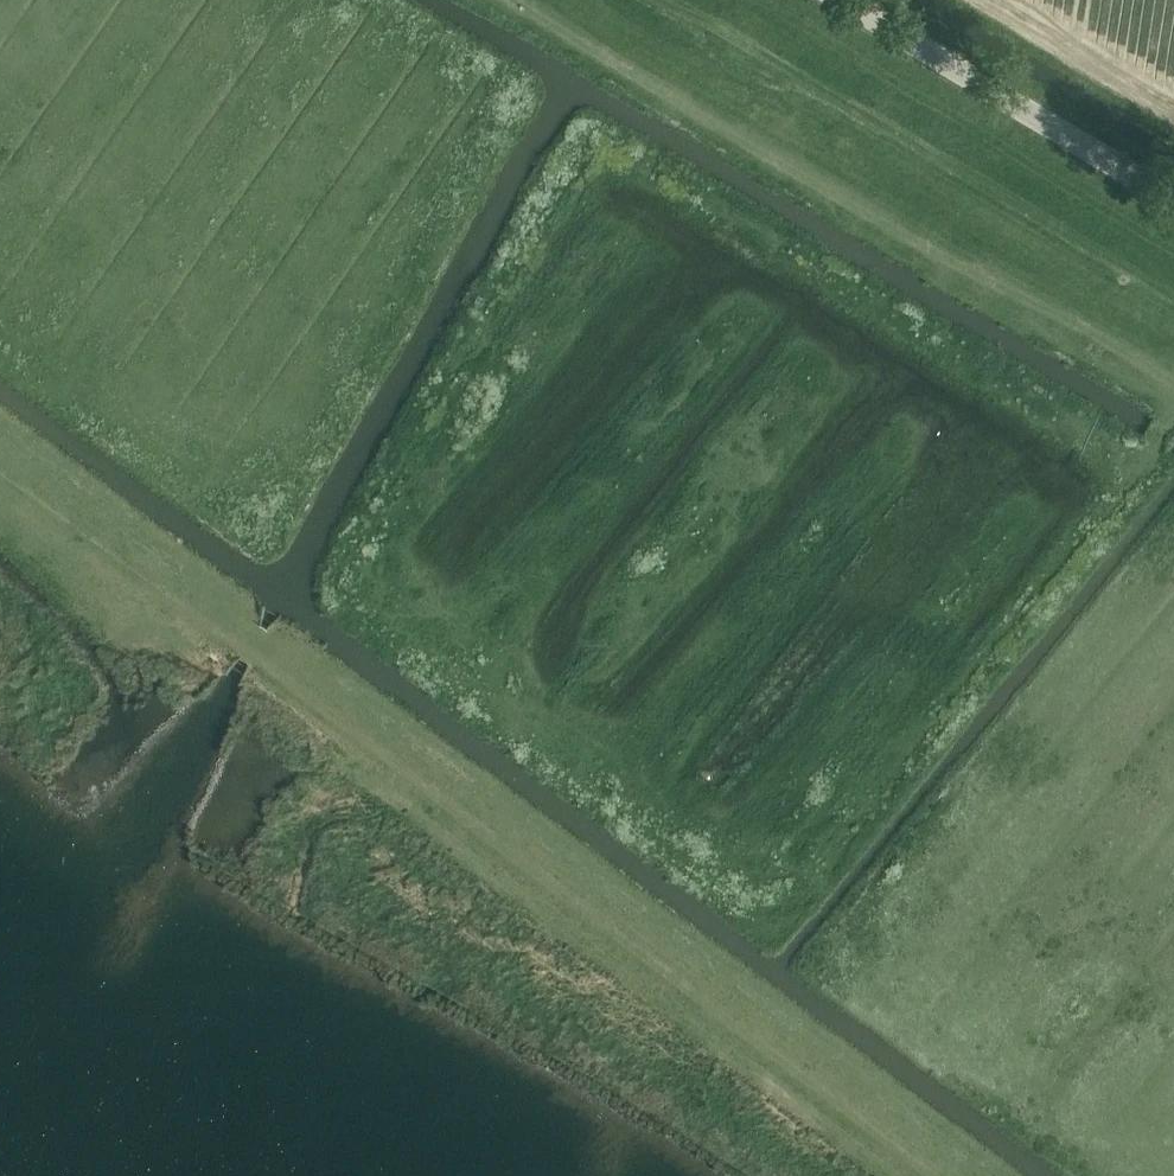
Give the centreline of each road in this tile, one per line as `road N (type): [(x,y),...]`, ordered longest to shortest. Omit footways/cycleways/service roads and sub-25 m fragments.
road 1 (track): [(984,1175),(235,637)]
road 2 (unclassified): [(1173,198),(849,0)]

